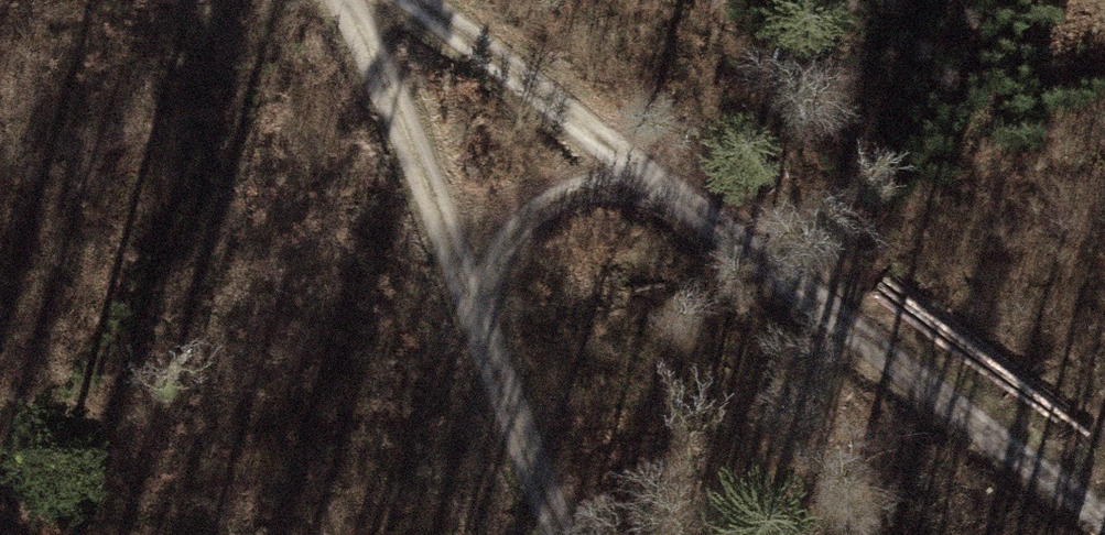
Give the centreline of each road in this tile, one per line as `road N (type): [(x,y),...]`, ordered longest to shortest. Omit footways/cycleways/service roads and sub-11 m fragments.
road 1 (track): [(400,0),(1104,514)]
road 2 (track): [(556,534),(337,0)]
road 3 (track): [(486,373),(495,292),(523,224),(569,194),(692,213)]

